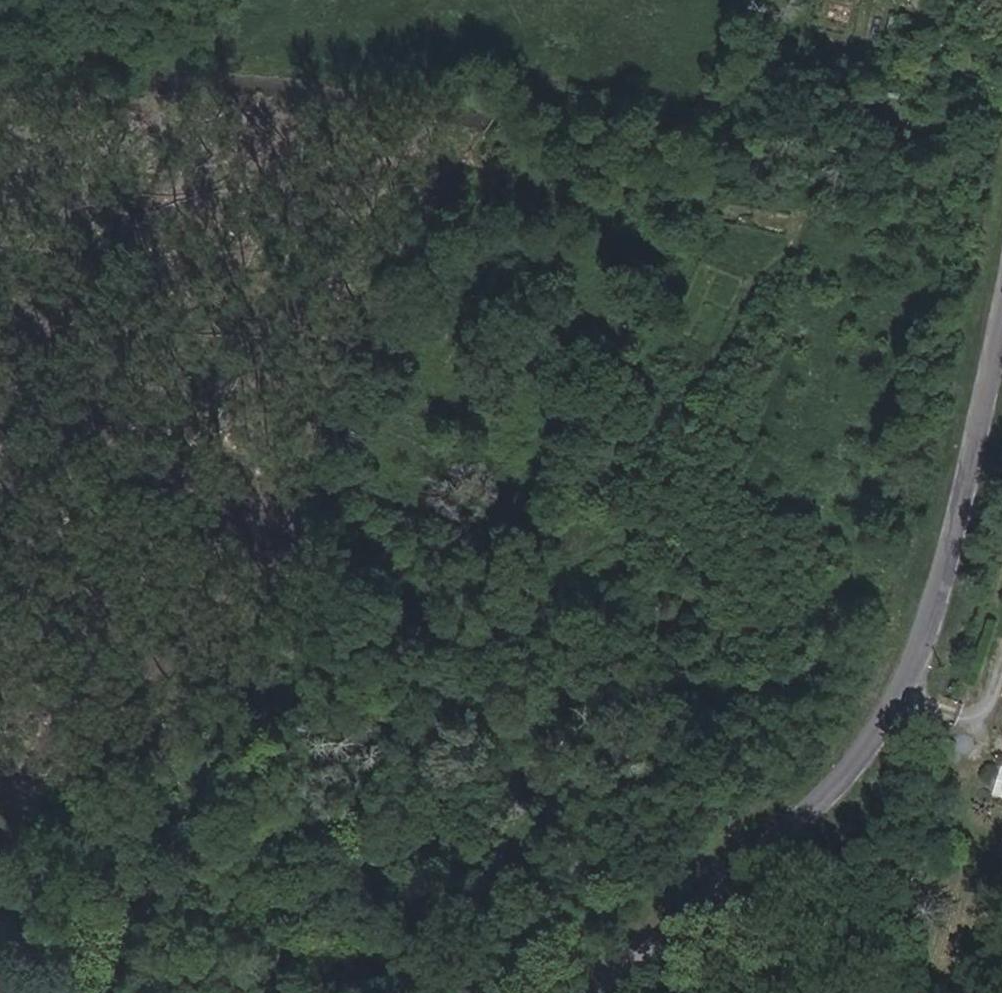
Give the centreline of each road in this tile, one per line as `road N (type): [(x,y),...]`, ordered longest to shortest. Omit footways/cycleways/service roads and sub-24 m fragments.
road 1 (tertiary): [(1001,347),(956,569),(872,762),(719,875),(627,992)]

